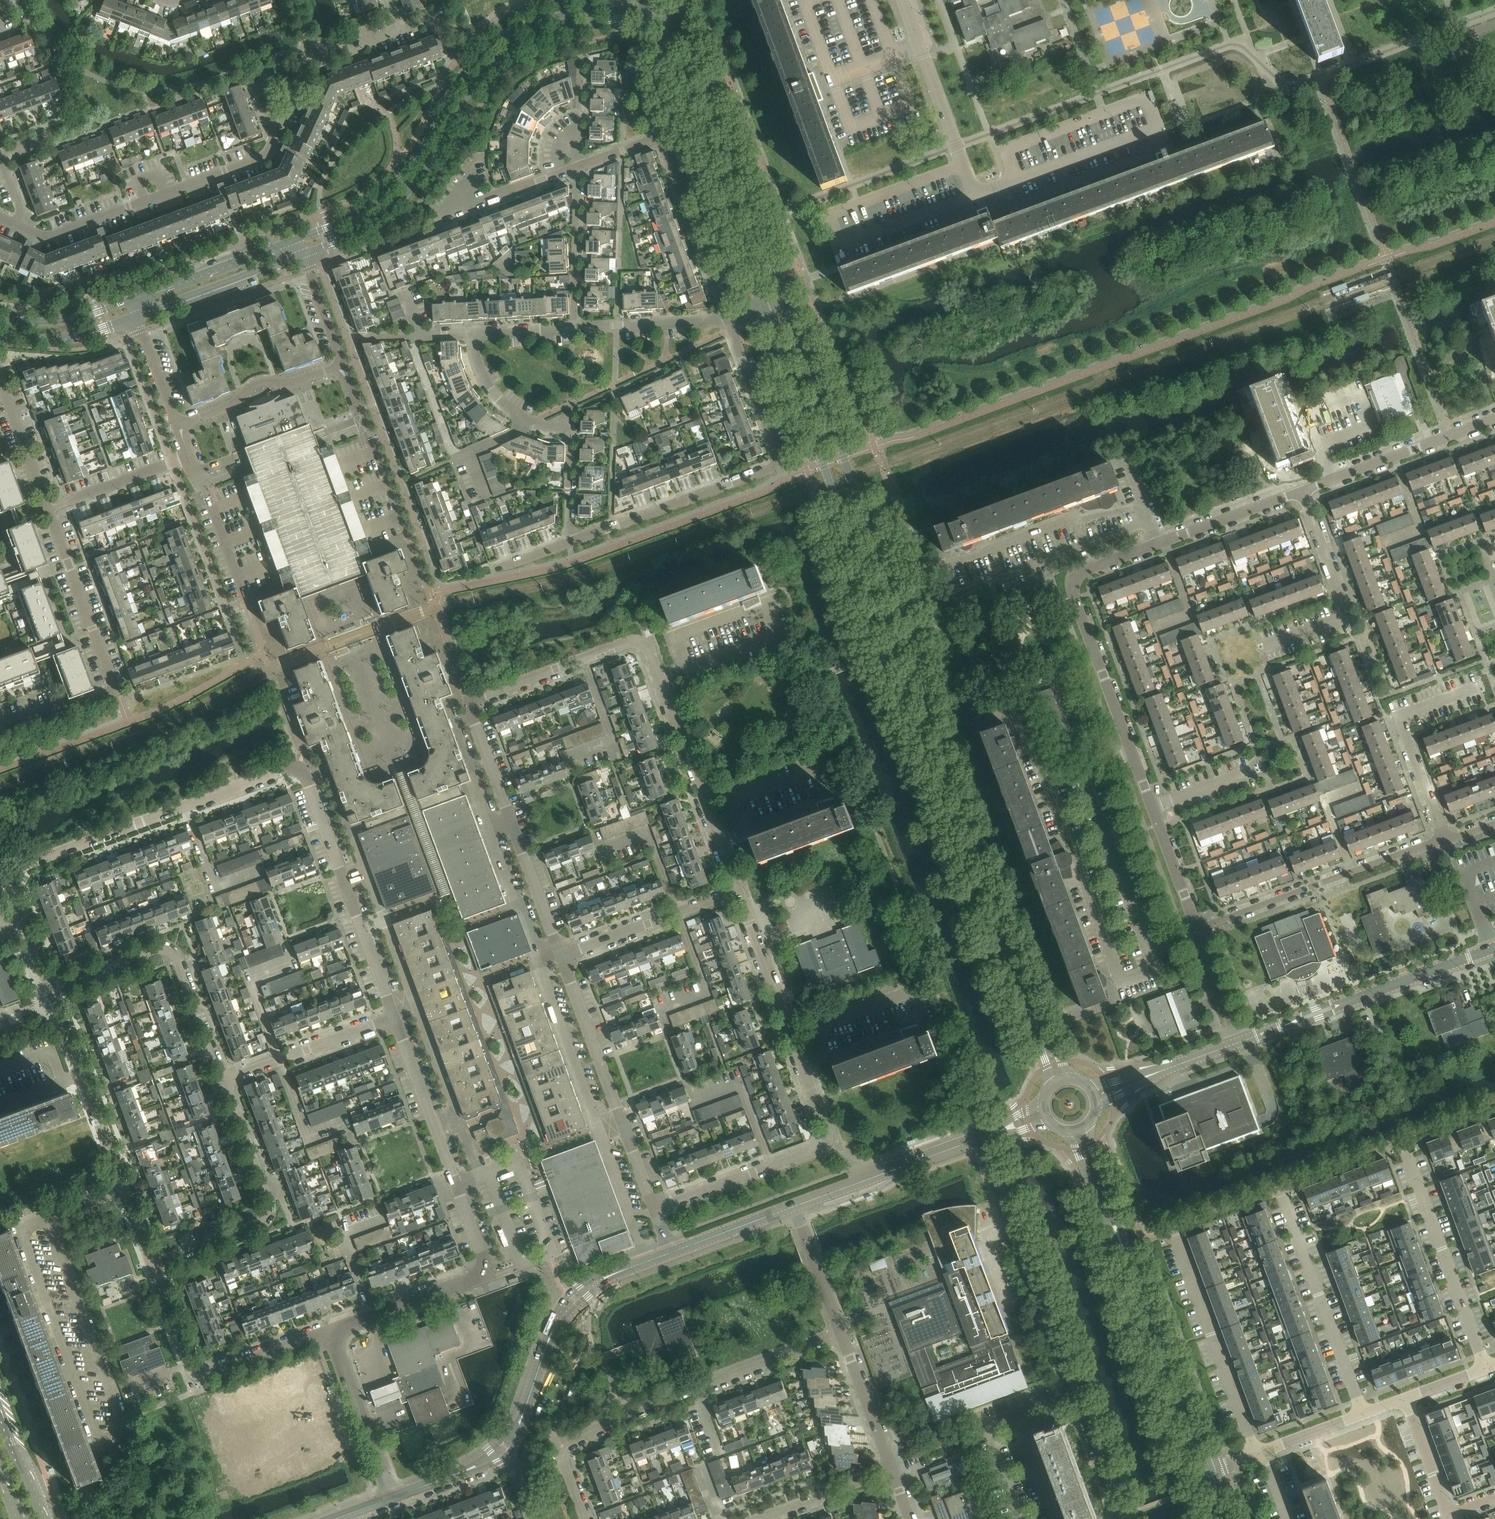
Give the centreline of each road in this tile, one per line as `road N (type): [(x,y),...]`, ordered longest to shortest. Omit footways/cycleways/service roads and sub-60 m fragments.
road 1 (tertiary): [(948,776),(911,638),(791,308)]
road 2 (tertiary): [(770,316),(890,646),(948,776)]
road 3 (residential): [(656,1210),(831,1145),(739,892)]
road 4 (residential): [(739,892),(648,647),(632,641),(468,706)]
road 5 (residential): [(51,988),(6,872),(301,766)]
road 6 (tertiary): [(305,256),(361,229),(422,178),(475,81),(494,64),(539,38),(644,14)]
road 7 (tertiary): [(625,0),(494,39),(388,191),(300,241)]
road 8 (unclassified): [(1122,1518),(979,1138)]
road 9 (unclassified): [(572,542),(774,467),(779,455),(731,324)]
road 10 (residential): [(1254,1454),(1172,1228),(1278,1188)]
road 11 (residential): [(0,727),(117,692),(45,508)]
road 12 (tertiary): [(659,23),(770,316)]
road 13 (tertiary): [(791,308),(682,15)]
road 14 (residential): [(152,1263),(51,988)]
road 15 (residential): [(571,1445),(841,1335)]
road 16 (residential): [(16,224),(52,237),(262,159),(276,140)]
road 17 (residential): [(731,324),(659,138),(580,167)]
road 18 (residential): [(484,1277),(486,1265),(393,1018)]
road 19 (residential): [(656,1210),(561,955)]
road 20 (residential): [(152,1263),(270,1216),(222,1080)]
road 21 (residential): [(393,1018),(301,766)]
road 22 (residential): [(330,1332),(194,1379),(152,1263)]
road 23 (residential): [(561,955),(468,706)]
road 24 (residential): [(222,1080),(176,956),(158,949),(51,988)]
road 25 (residential): [(1198,930),(1444,838)]
road 26 (residential): [(1152,808),(1071,574)]
road 27 (unclassified): [(1071,574),(1302,492)]
road 28 (residential): [(1486,1370),(1403,1142)]
road 29 (residential): [(1362,1414),(1278,1188)]
road 30 (tertiary): [(1206,1473),(1125,1253)]
road 31 (residential): [(1444,838),(1399,717),(1478,688)]
road 32 (unclassified): [(1302,492),(1494,420)]
road 33 (tertiary): [(1074,1079),(992,894)]
road 34 (tertiary): [(992,894),(1050,1087)]
road 35 (unclassified): [(414,549),(344,363)]
road 36 (unclassified): [(794,1207),(979,1138)]
road 37 (residential): [(561,955),(739,892)]
road 38 (residential): [(222,1080),(393,1018)]
road 39 (tertiary): [(300,241),(130,302)]
road 40 (unclassified): [(180,425),(239,403),(256,383),(286,383),(344,363)]
road 41 (tertiary): [(136,318),(305,256)]
road 42 (unclassified): [(392,1499),(330,1332)]
road 43 (unclassified): [(1340,1005),(1494,948)]
road 44 (residential): [(484,1277),(330,1332)]
road 45 (unclassified): [(576,329),(580,167)]
road 46 (residential): [(957,146),(903,0)]
road 47 (residential): [(576,329),(731,324)]
road 48 (unclassified): [(191,457),(243,595)]
road 49 (residential): [(759,1518),(895,1469)]
road 50 (residential): [(895,1469),(841,1335)]
road 51 (tertiary): [(0,334),(62,340),(136,318)]
road 52 (unclassified): [(572,542),(573,405)]
road 53 (residential): [(841,1335),(794,1207)]
road 54 (tertiary): [(1066,1131),(1125,1253)]
road 55 (tertiary): [(1125,1253),(1090,1123)]
road 56 (residential): [(1278,1188),(1403,1142)]
road 57 (tertiary): [(130,302),(53,322),(0,318)]
road 58 (residential): [(1346,616),(1302,492)]
road 59 (residential): [(1198,930),(1152,808)]
road 60 (unclassified): [(672,1252),(794,1207)]
road 61 (tertiary): [(45,1518),(0,1397)]
road 62 (residential): [(70,500),(191,457)]
road 63 (residential): [(45,508),(0,388)]
road 64 (tertiary): [(992,894),(948,776)]
road 65 (residential): [(1449,1514),(1406,1400)]
road 66 (unclassified): [(628,1269),(570,1295),(547,1344)]

